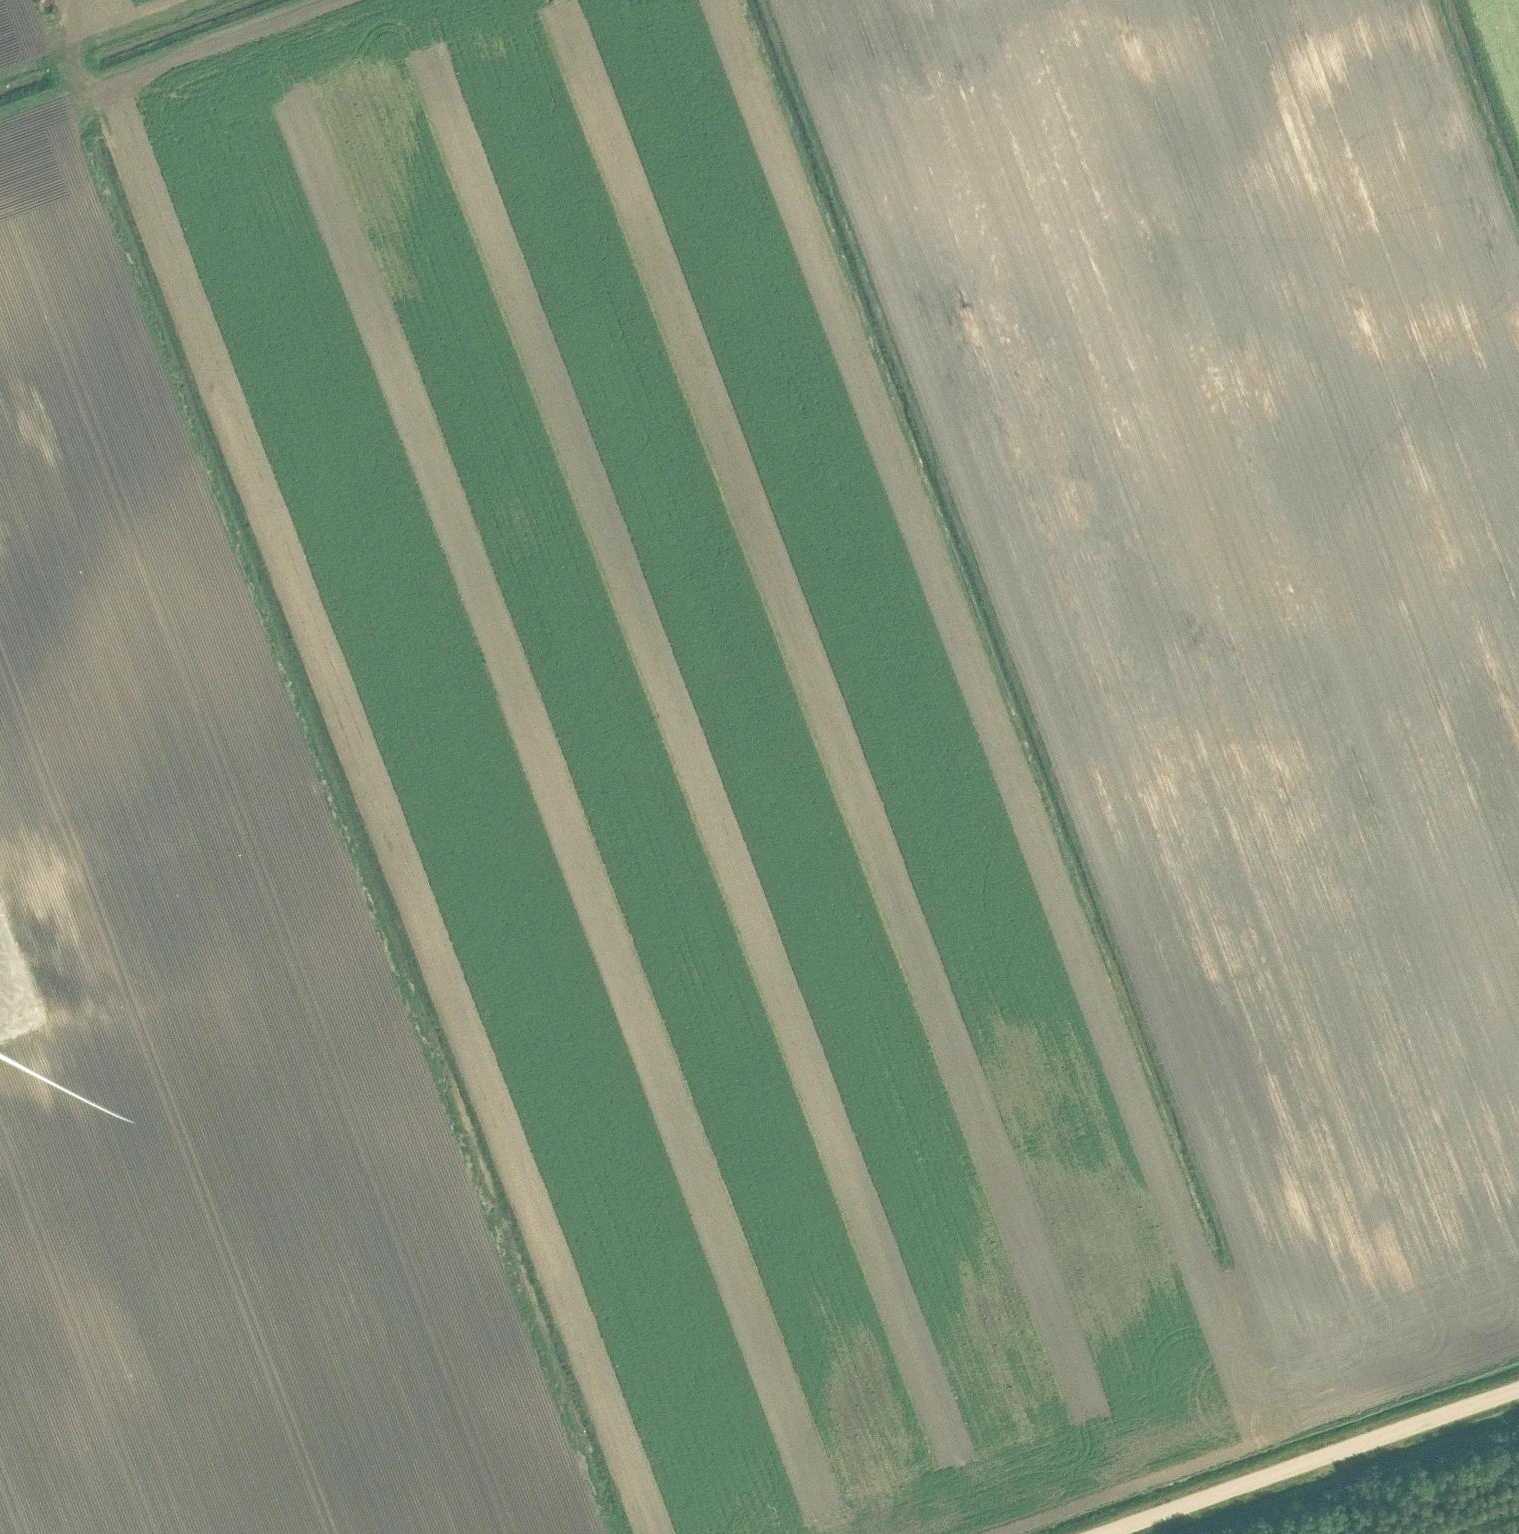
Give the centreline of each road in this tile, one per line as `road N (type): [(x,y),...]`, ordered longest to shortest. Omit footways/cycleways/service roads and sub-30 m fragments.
road 1 (track): [(1518,1389),(1100,1533)]

